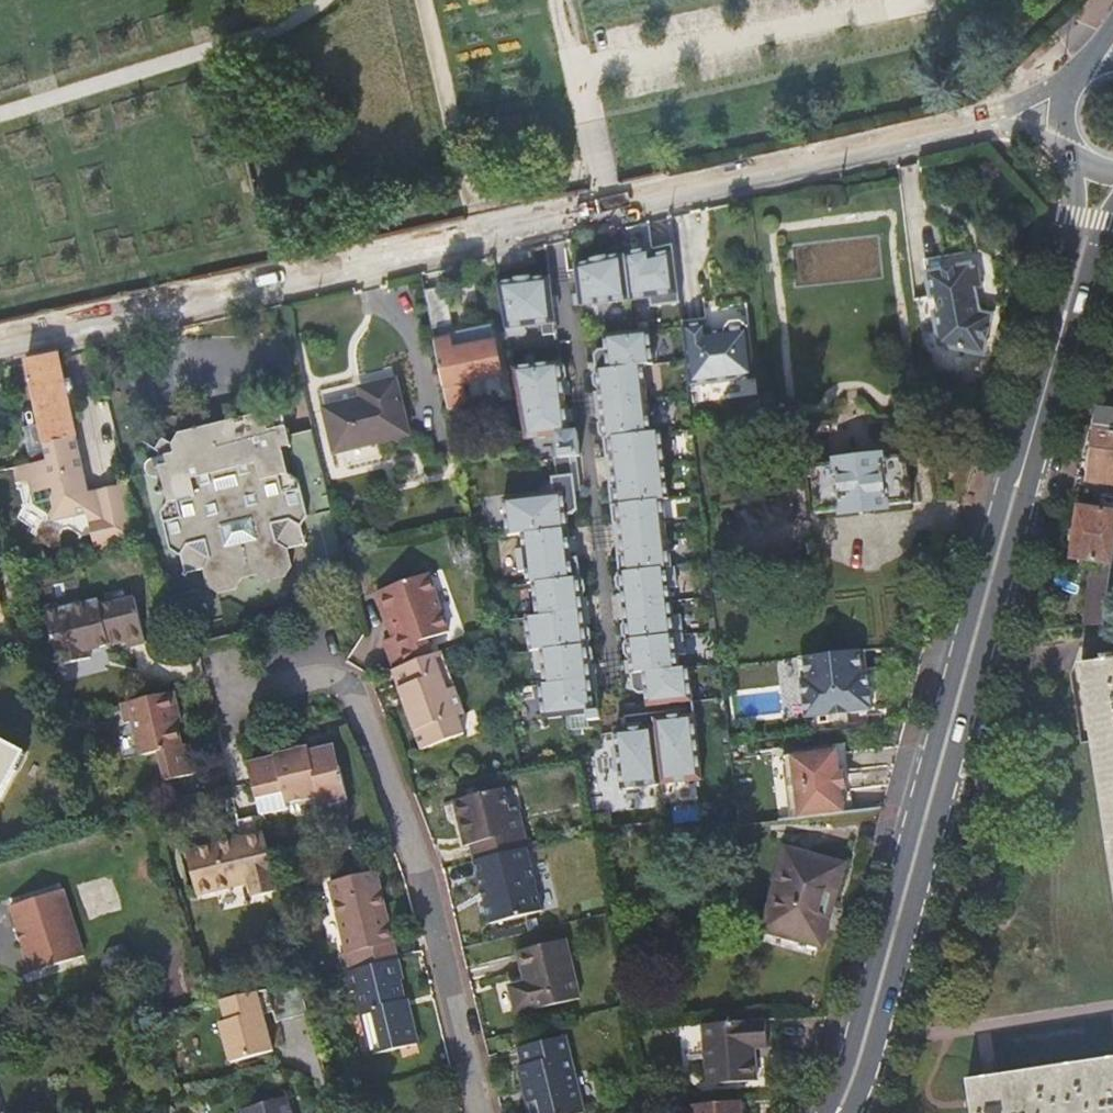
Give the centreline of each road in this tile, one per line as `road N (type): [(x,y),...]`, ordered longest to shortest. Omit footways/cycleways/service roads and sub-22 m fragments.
road 1 (residential): [(0,345),(1060,112)]
road 2 (secondary): [(837,1112),(856,1070),(1101,174)]
road 3 (residential): [(482,1112),(425,871),(344,676),(237,699)]

